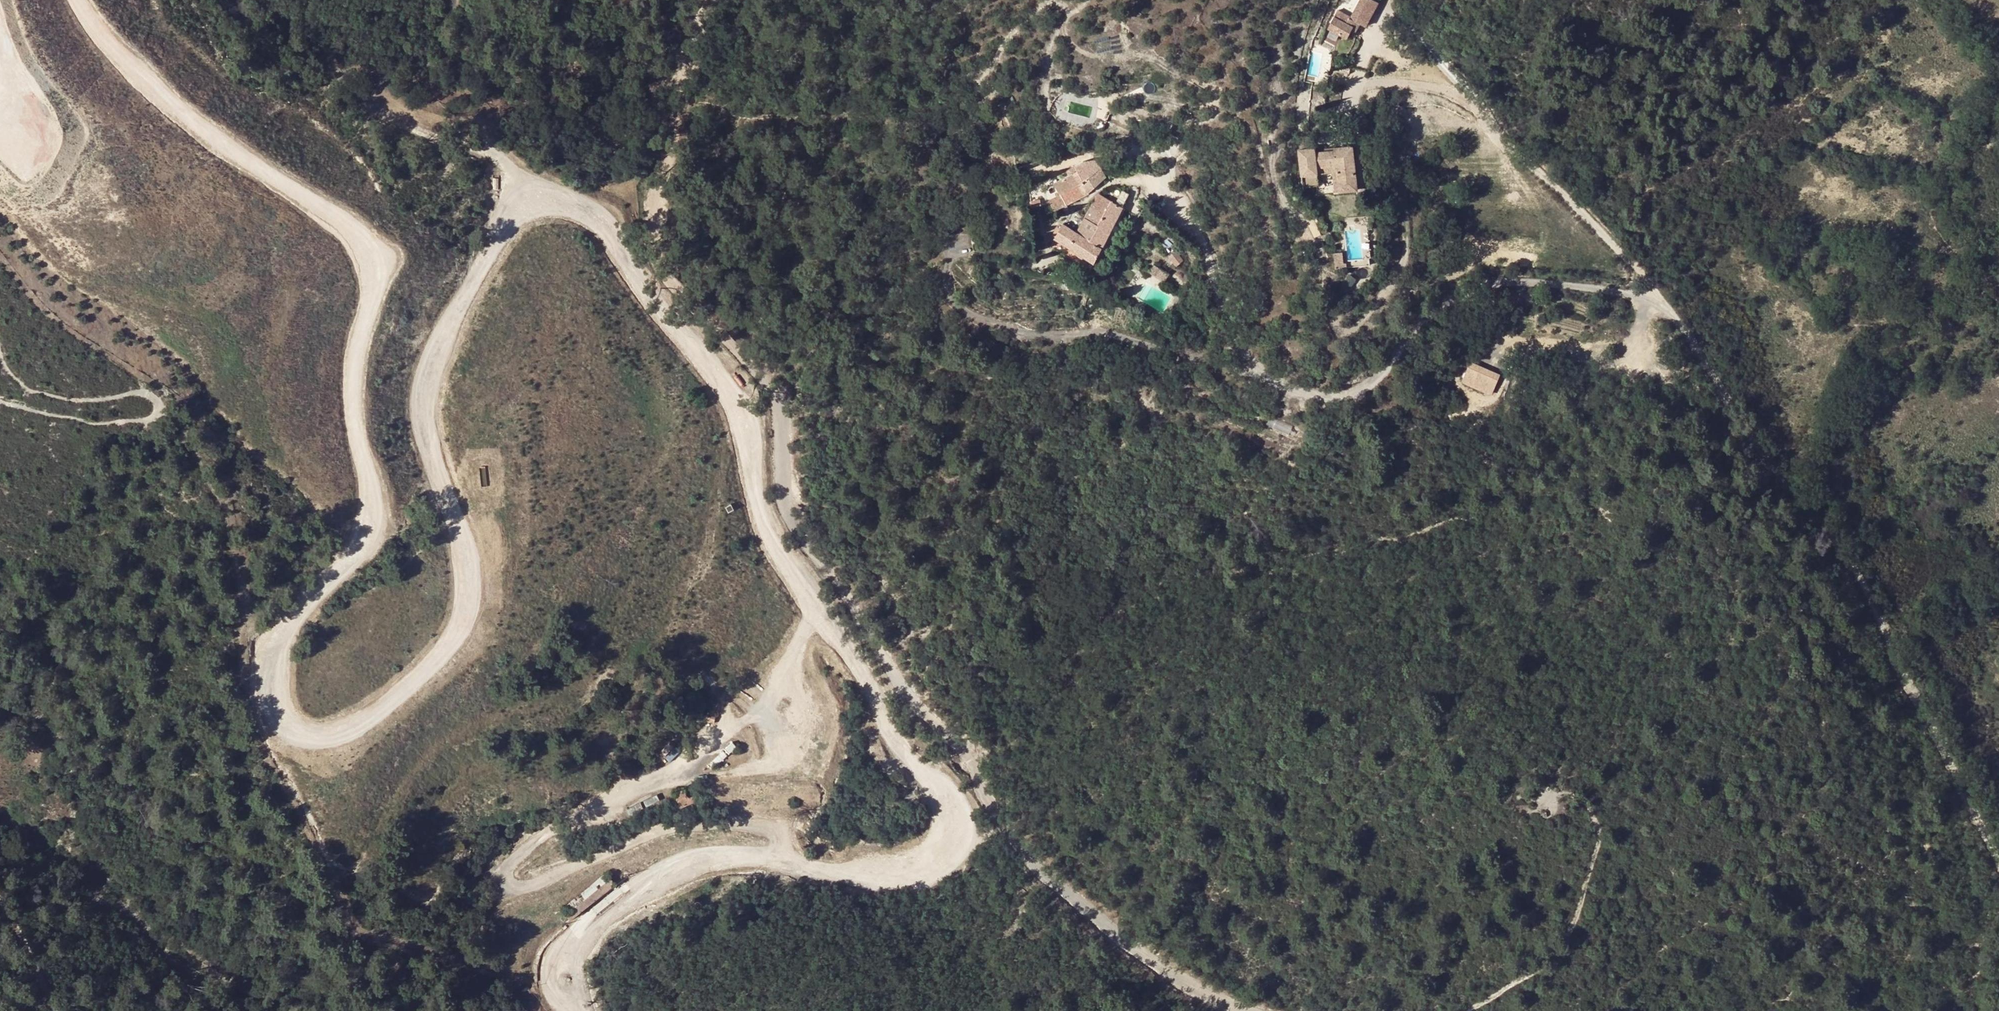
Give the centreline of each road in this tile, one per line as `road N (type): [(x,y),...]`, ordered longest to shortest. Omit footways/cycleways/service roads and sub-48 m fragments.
road 1 (track): [(784,561),(828,642),(936,787),(1165,972),(1241,1010)]
road 2 (track): [(573,1010),(552,973),(610,898),(769,860),(819,879),(901,875),(936,858),(952,830),(953,800)]

